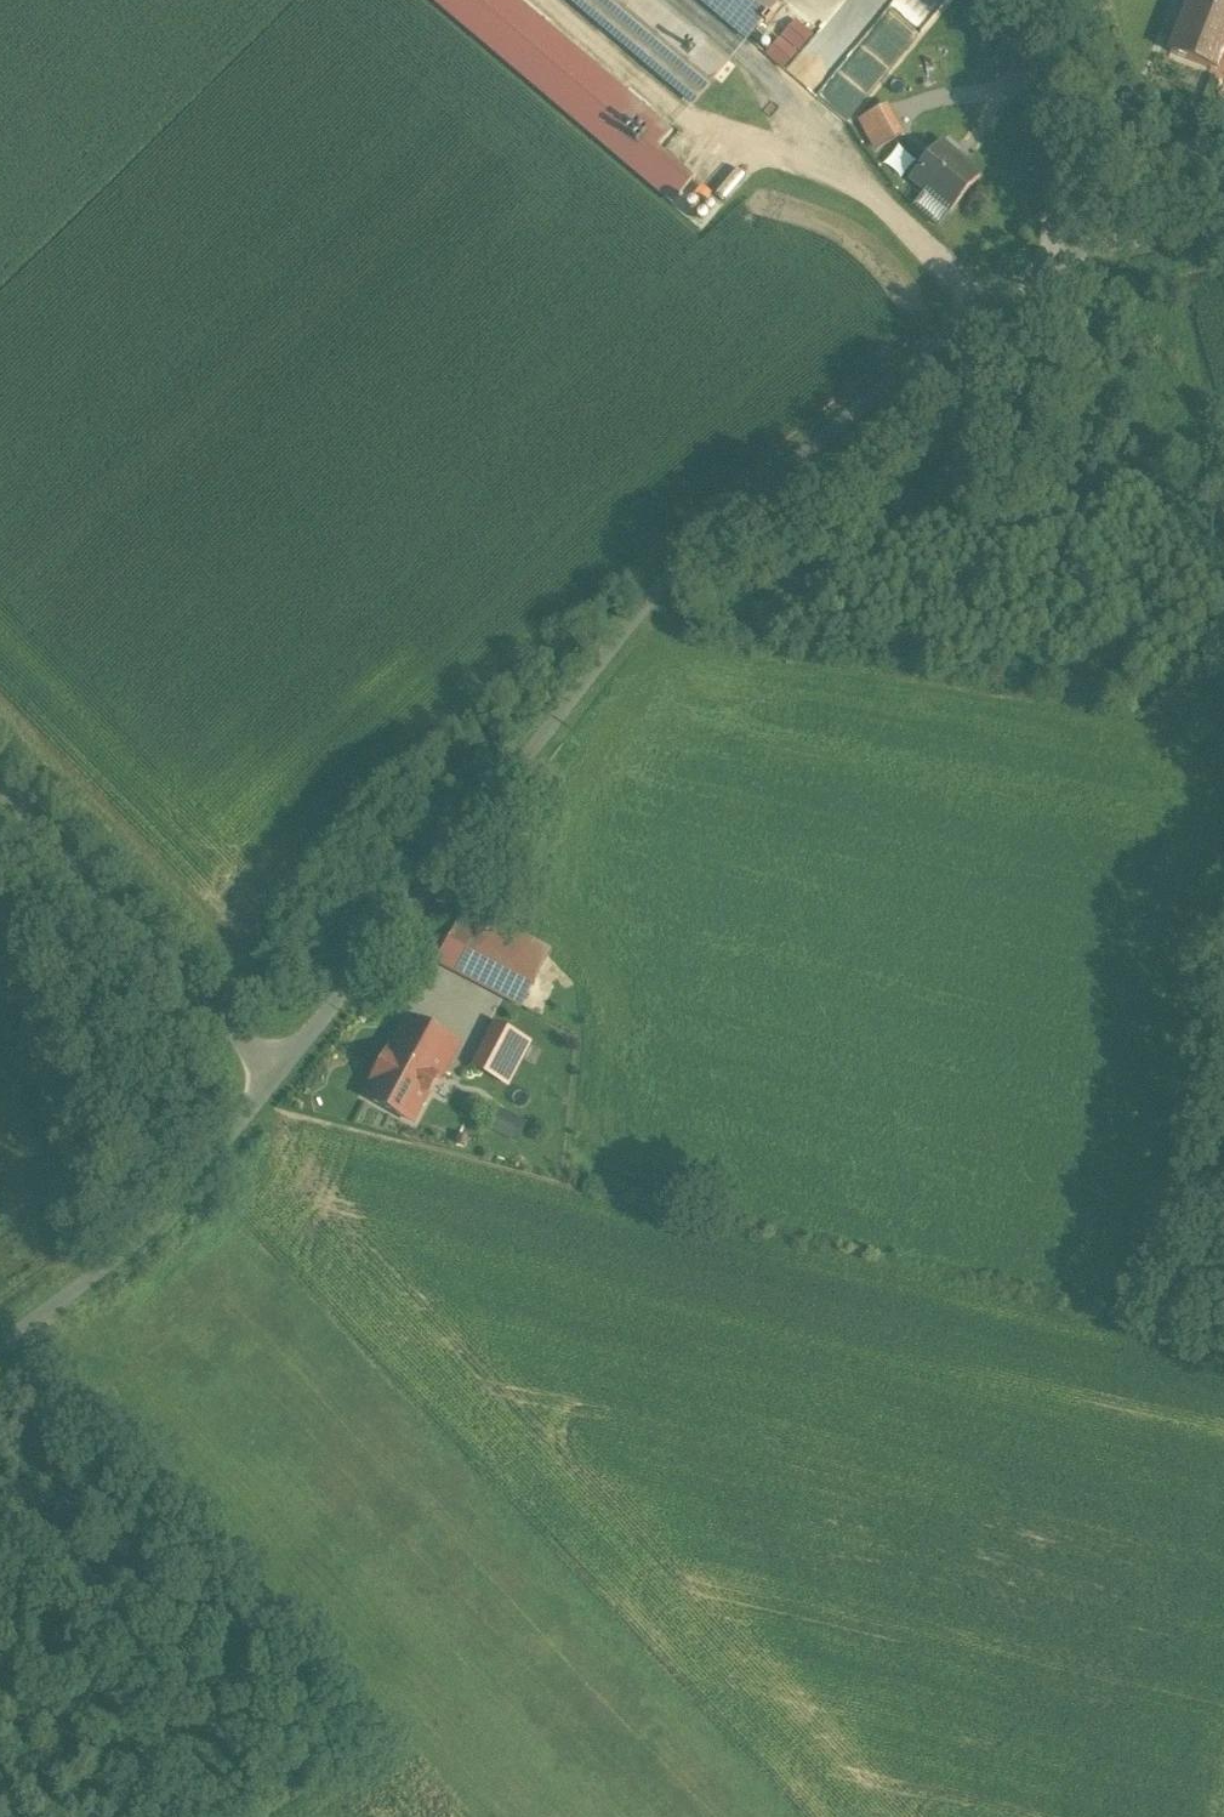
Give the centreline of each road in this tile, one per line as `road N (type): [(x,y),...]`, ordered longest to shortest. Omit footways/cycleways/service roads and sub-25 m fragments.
road 1 (residential): [(277,1078),(599,665),(709,538),(918,362),(1022,287),(1065,268)]
road 2 (unclassified): [(0,791),(277,1078)]
road 3 (unclassified): [(0,1350),(185,1196),(277,1078)]
road 4 (unclassified): [(1065,268),(1034,115),(992,0)]
road 5 (residential): [(1065,268),(1117,249),(1223,230)]

